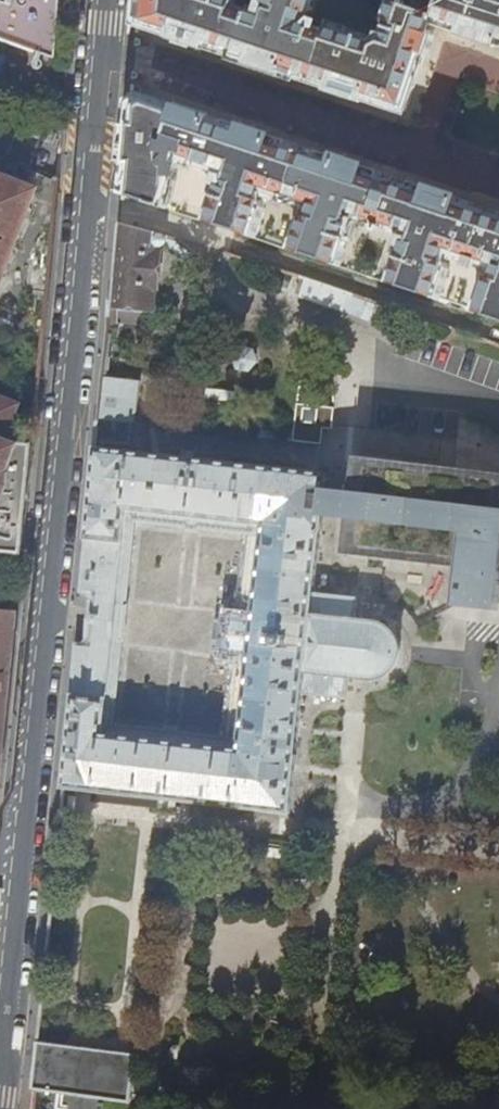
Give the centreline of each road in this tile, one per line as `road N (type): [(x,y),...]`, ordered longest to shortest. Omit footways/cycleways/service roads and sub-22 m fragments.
road 1 (residential): [(0,1024),(106,0)]

